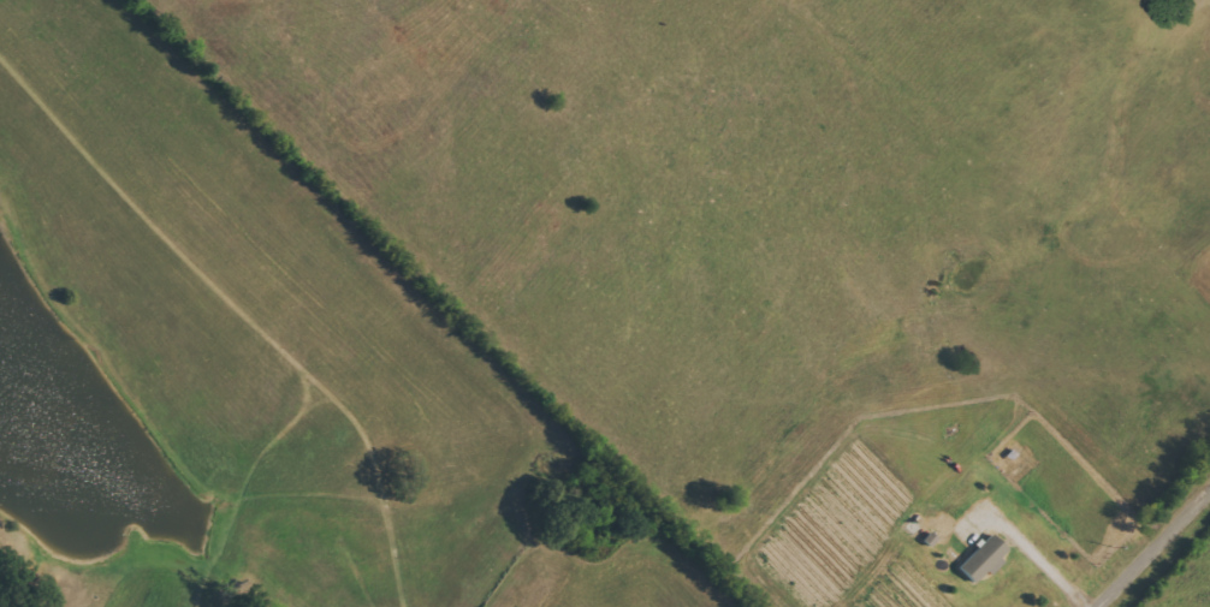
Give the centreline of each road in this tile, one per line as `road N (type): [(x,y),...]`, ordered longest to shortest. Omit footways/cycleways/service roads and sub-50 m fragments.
road 1 (residential): [(1103,606),(1209,496)]

